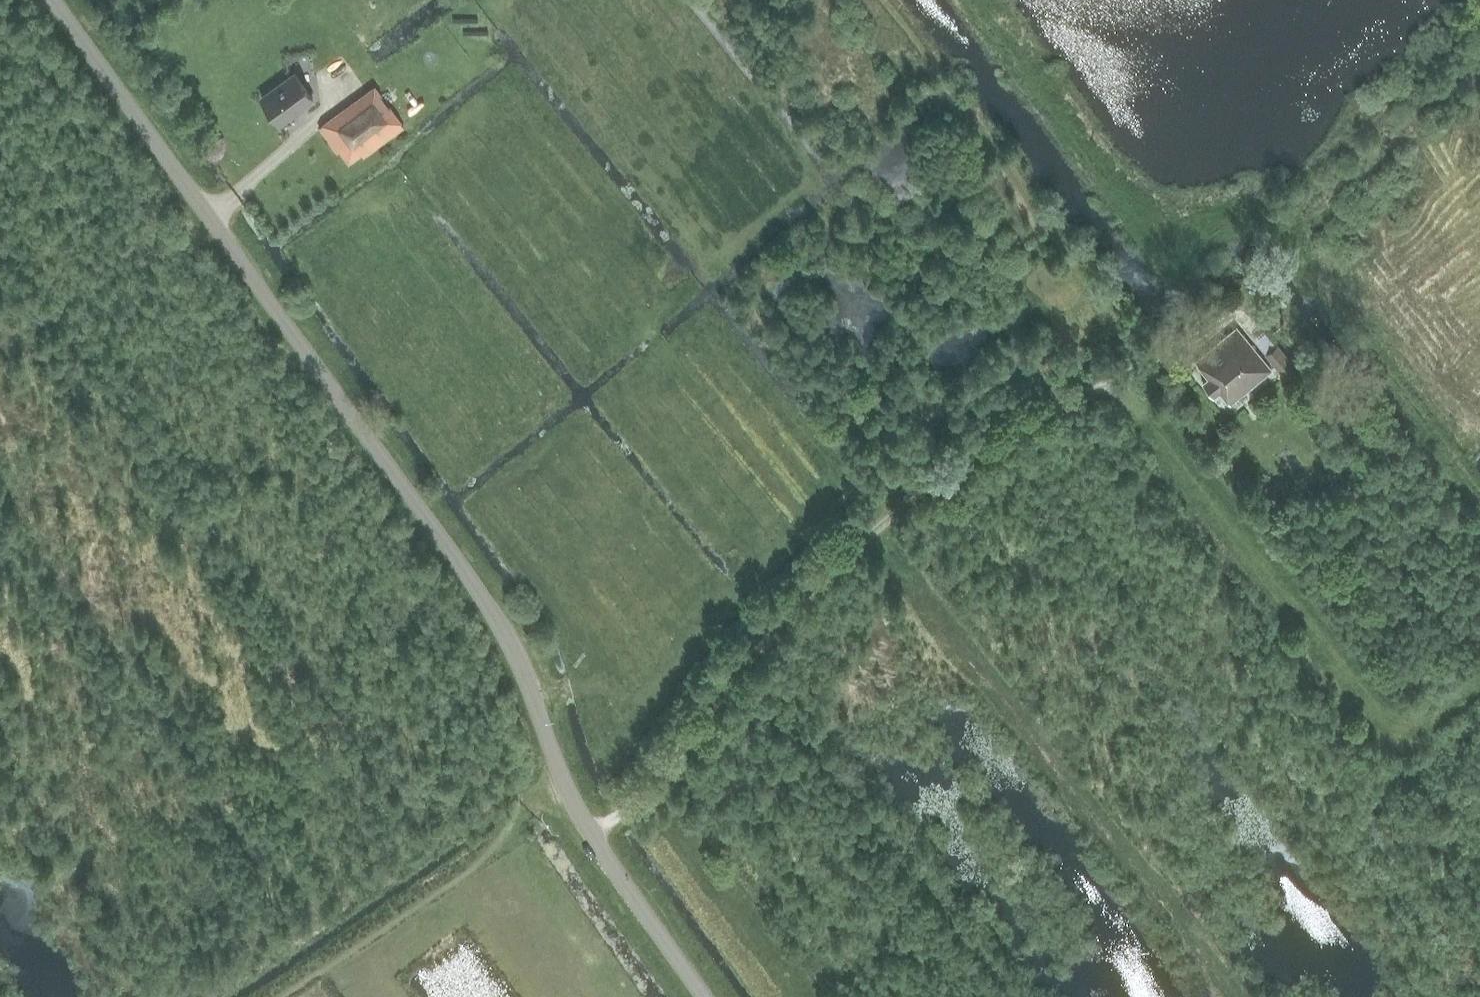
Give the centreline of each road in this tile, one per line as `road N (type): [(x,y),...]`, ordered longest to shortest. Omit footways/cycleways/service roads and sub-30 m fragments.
road 1 (unclassified): [(703,996),(590,831),(519,660),(464,568),(55,0)]
road 2 (track): [(1479,684),(1422,720),(1398,724),(1377,713),(1121,373)]

